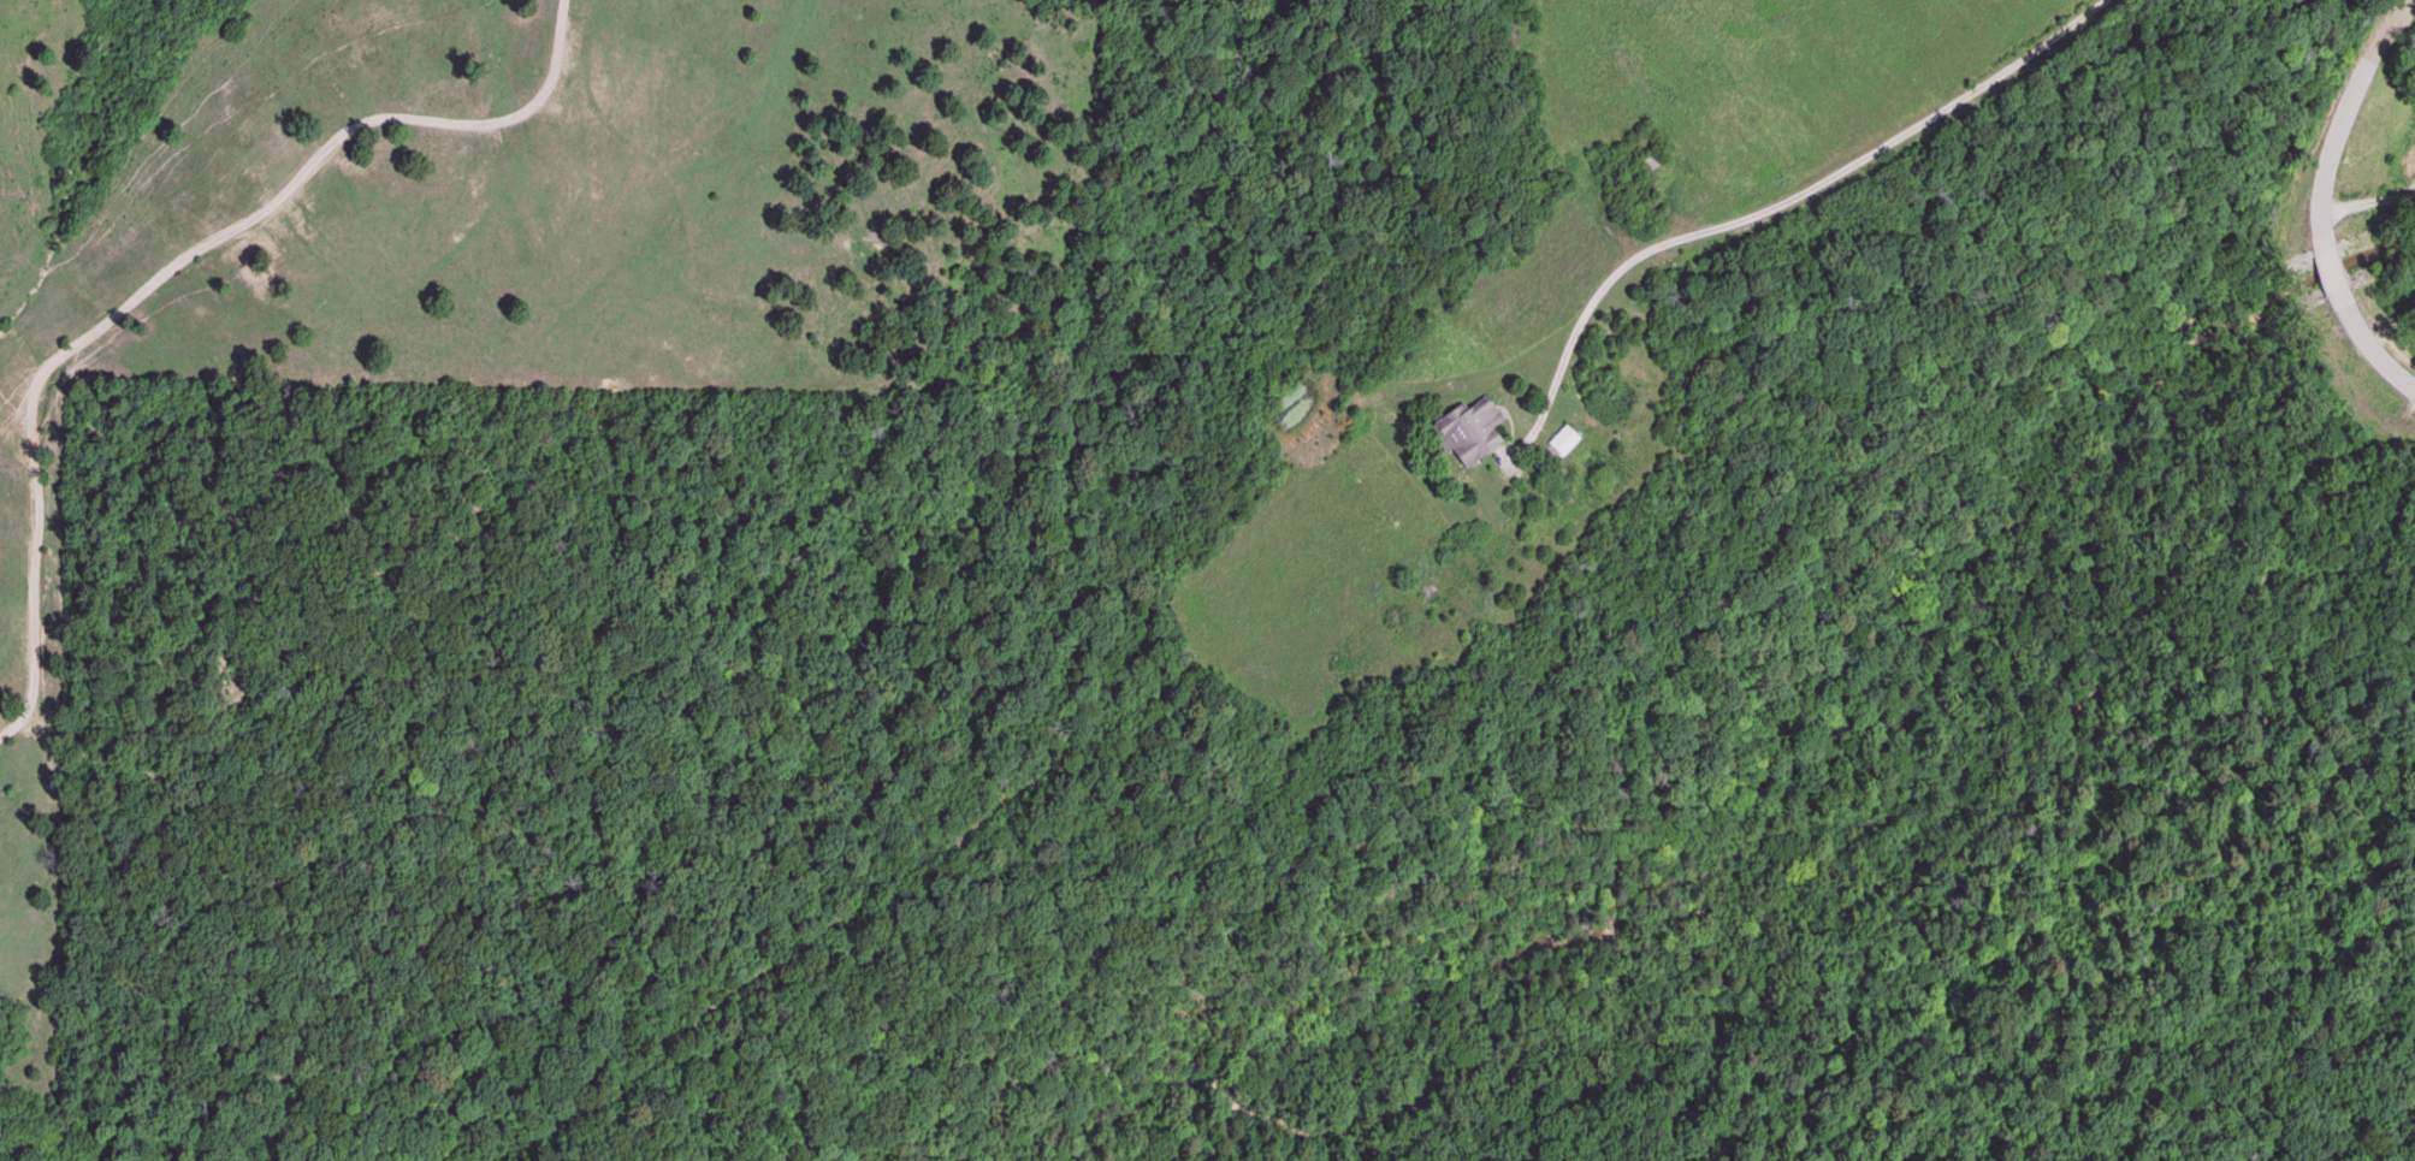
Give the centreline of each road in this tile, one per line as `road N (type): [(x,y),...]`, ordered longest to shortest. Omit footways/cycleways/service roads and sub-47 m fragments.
road 1 (residential): [(2105,0),(1993,79),(1795,197),(1632,259),(1599,290),(1574,334),(1537,427)]
road 2 (residential): [(2320,233),(2320,190),(2339,124),(2368,59),(2412,0)]

